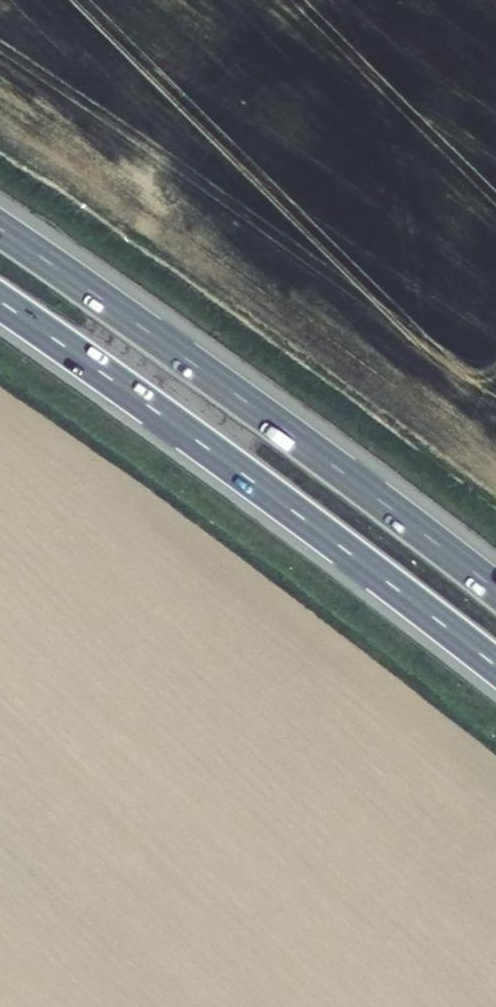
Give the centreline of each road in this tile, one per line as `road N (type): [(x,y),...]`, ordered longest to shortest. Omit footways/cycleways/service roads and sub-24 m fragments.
road 1 (motorway): [(0,303),(495,667)]
road 2 (motorway): [(495,591),(0,230)]

